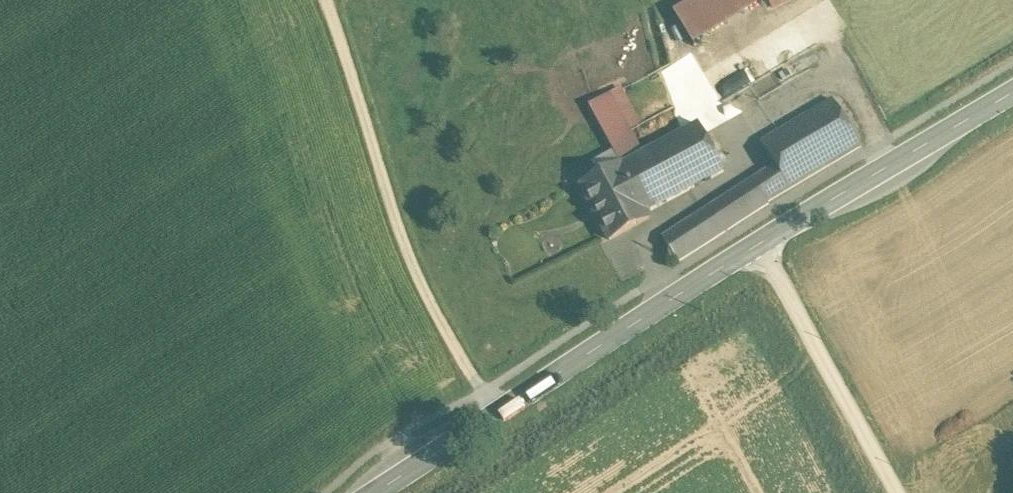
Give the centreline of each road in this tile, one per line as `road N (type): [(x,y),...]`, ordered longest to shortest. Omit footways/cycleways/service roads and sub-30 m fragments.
road 1 (secondary): [(391,492),(764,252),(1012,105)]
road 2 (track): [(335,0),(393,202),(505,420)]
road 3 (track): [(764,252),(900,492)]

